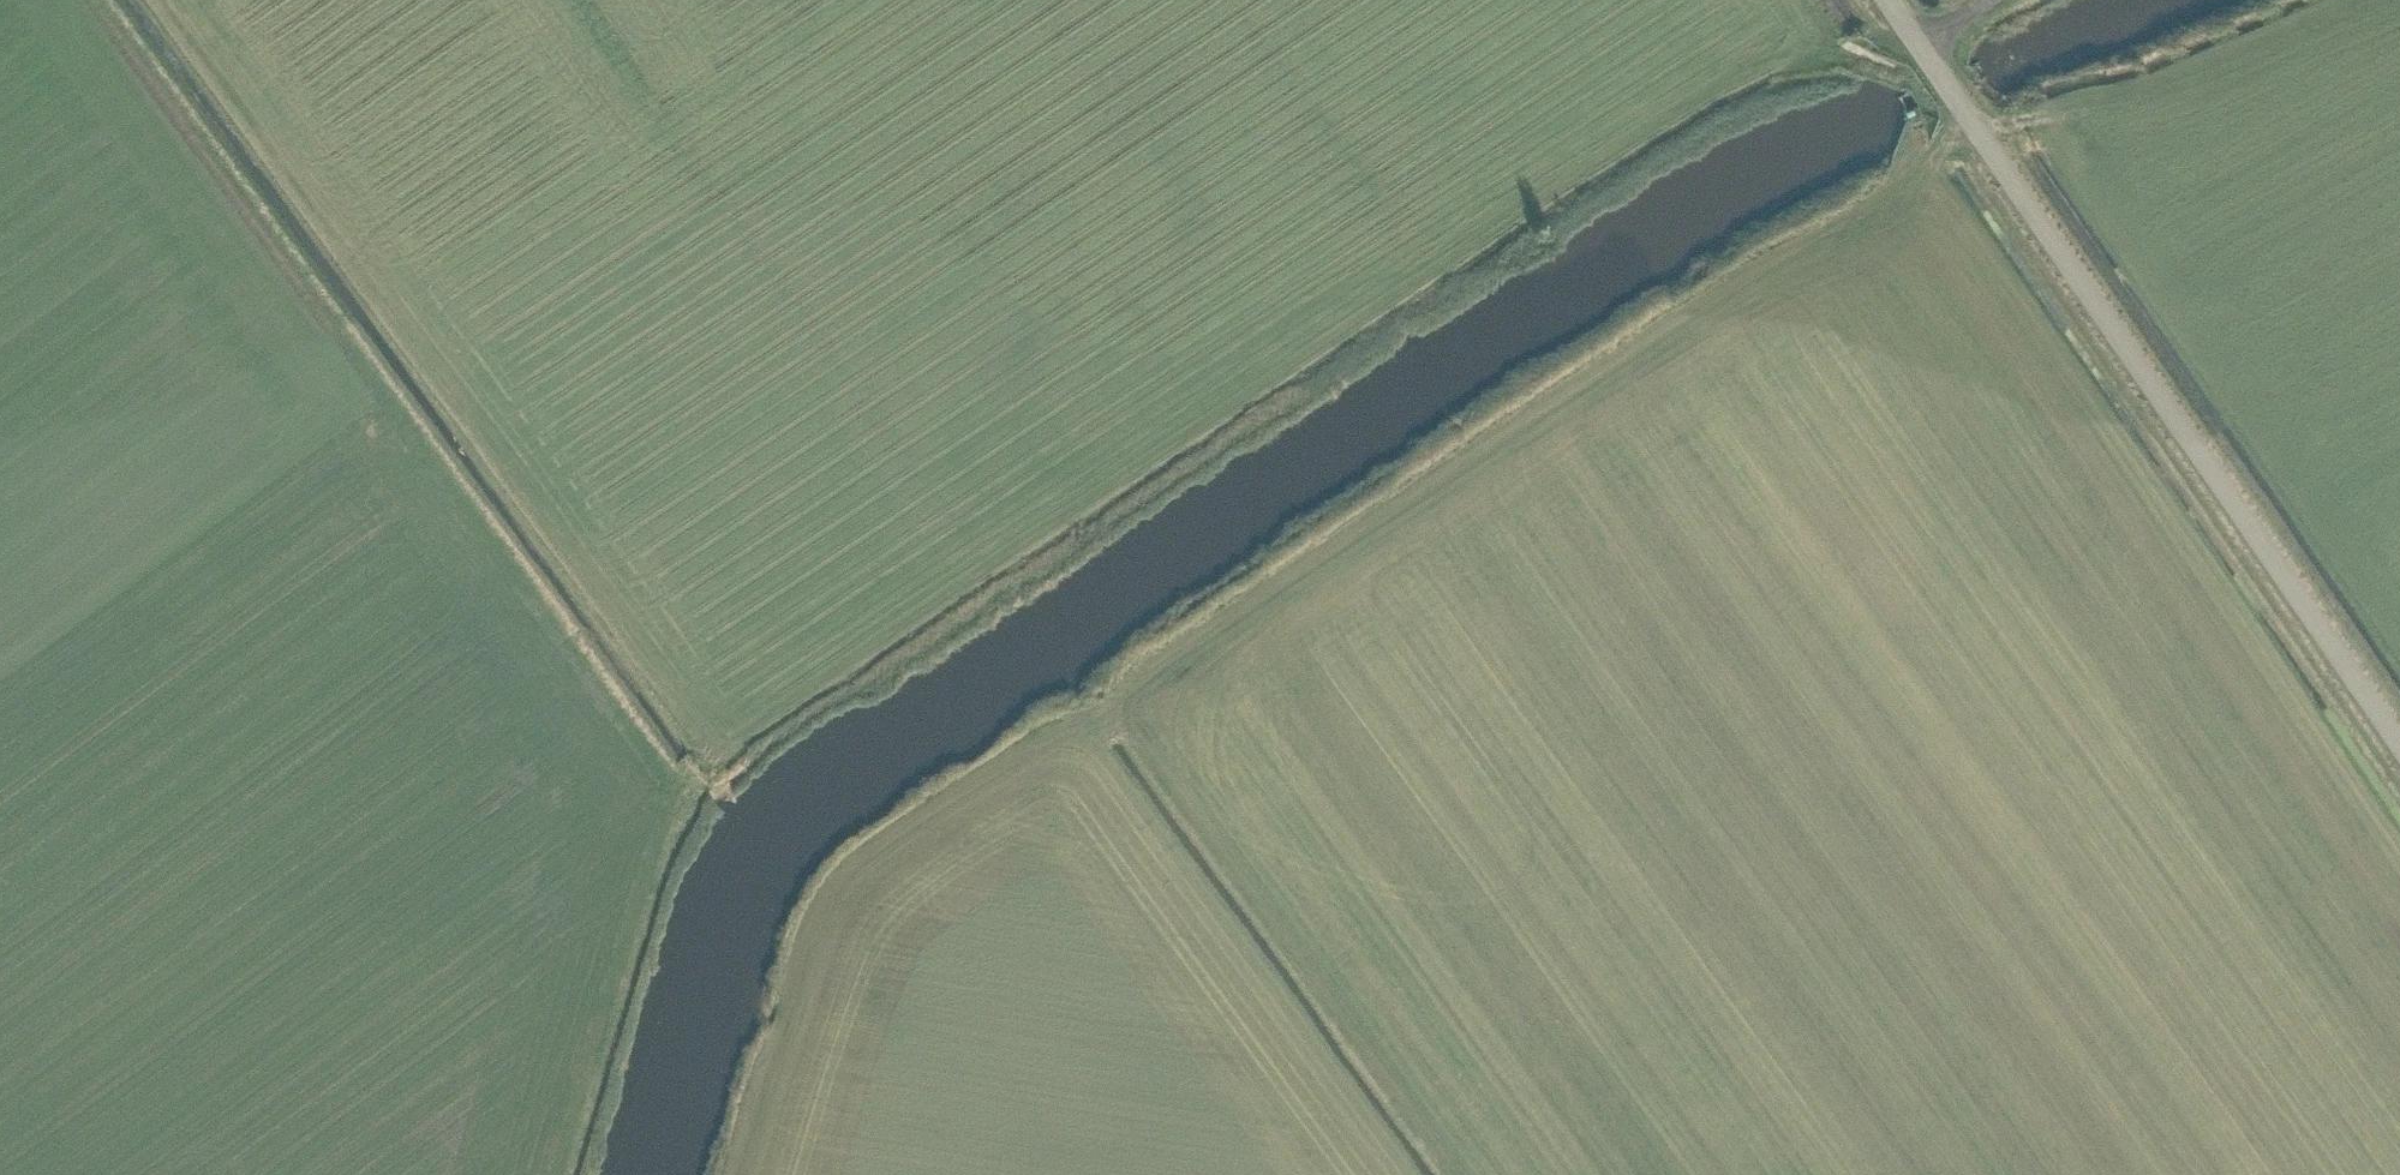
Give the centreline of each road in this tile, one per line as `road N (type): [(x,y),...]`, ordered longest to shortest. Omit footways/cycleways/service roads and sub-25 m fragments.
road 1 (unclassified): [(2399,753),(1888,0)]

